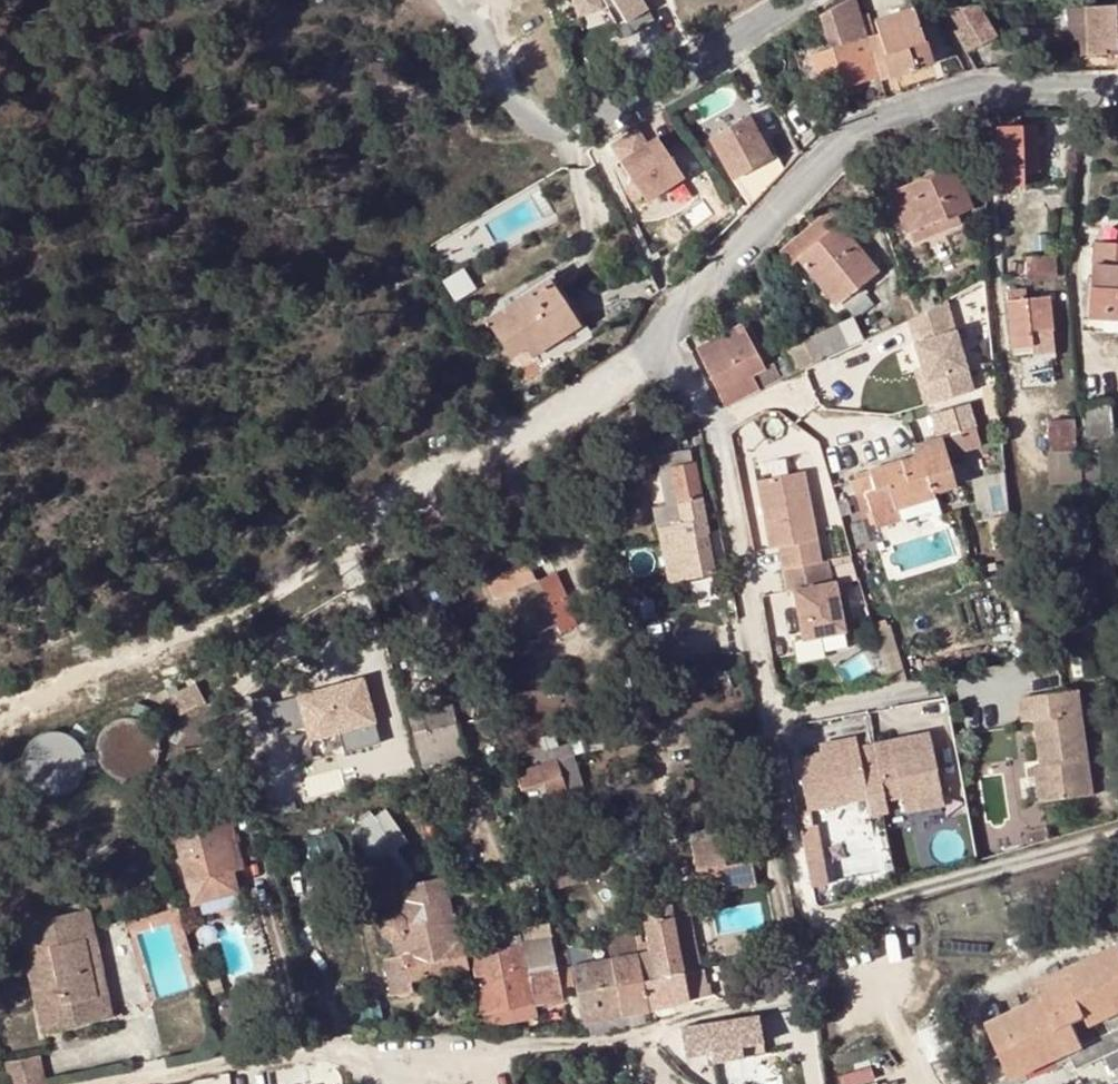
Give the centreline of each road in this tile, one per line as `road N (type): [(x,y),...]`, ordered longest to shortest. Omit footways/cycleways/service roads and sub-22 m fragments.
road 1 (residential): [(1117,89),(976,88),(837,145),(662,328),(713,425)]
road 2 (track): [(0,709),(262,600),(346,529),(421,485)]
road 3 (residential): [(799,0),(588,122),(559,130),(546,127),(505,84),(453,0)]
road 4 (residential): [(713,425),(765,717)]
road 5 (track): [(662,328),(519,439),(421,485)]
road 6 (track): [(102,1083),(225,1063),(359,1057)]
road 7 (residential): [(765,717),(808,918)]
road 8 (residential): [(765,717),(941,686)]

